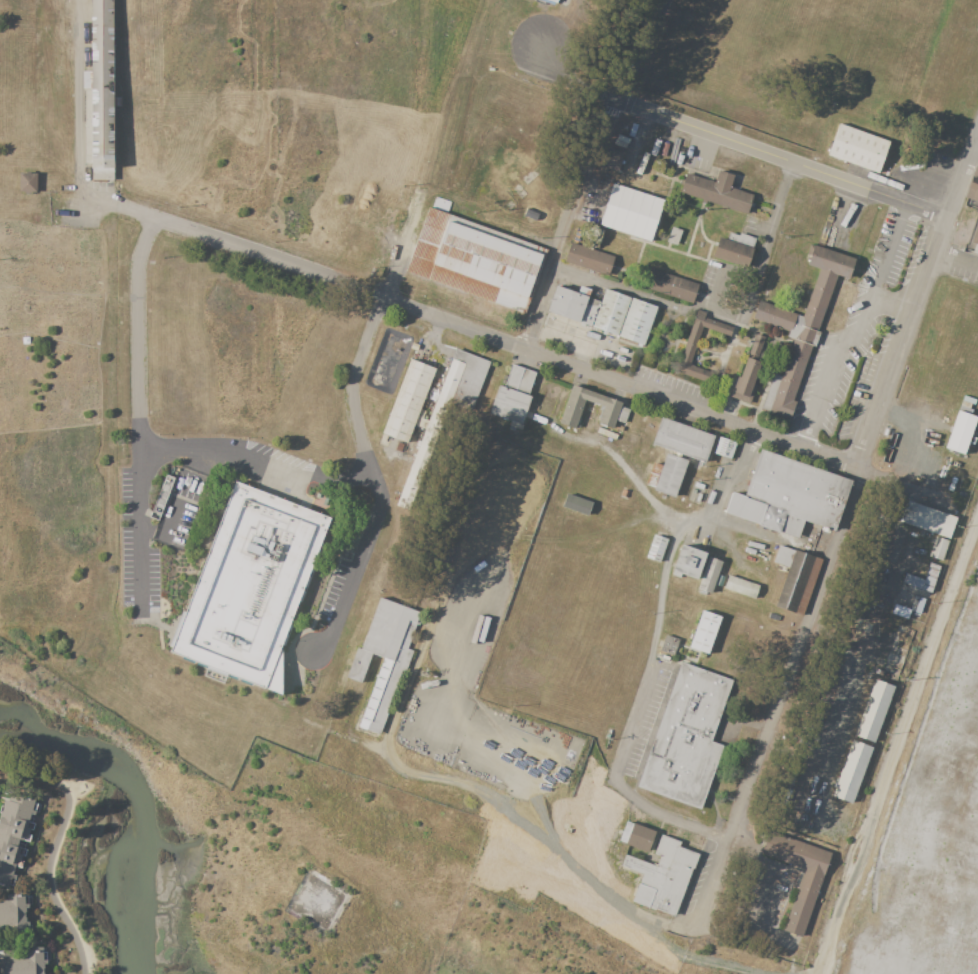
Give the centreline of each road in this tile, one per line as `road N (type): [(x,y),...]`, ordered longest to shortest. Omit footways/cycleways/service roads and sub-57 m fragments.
road 1 (residential): [(79,189),(861,469)]
road 2 (residential): [(977,147),(708,918)]
road 3 (residential): [(313,654),(328,645),(378,516),(350,394),(399,250)]
road 4 (residential): [(951,219),(562,80)]
road 5 (residential): [(525,349),(583,175),(667,0)]

